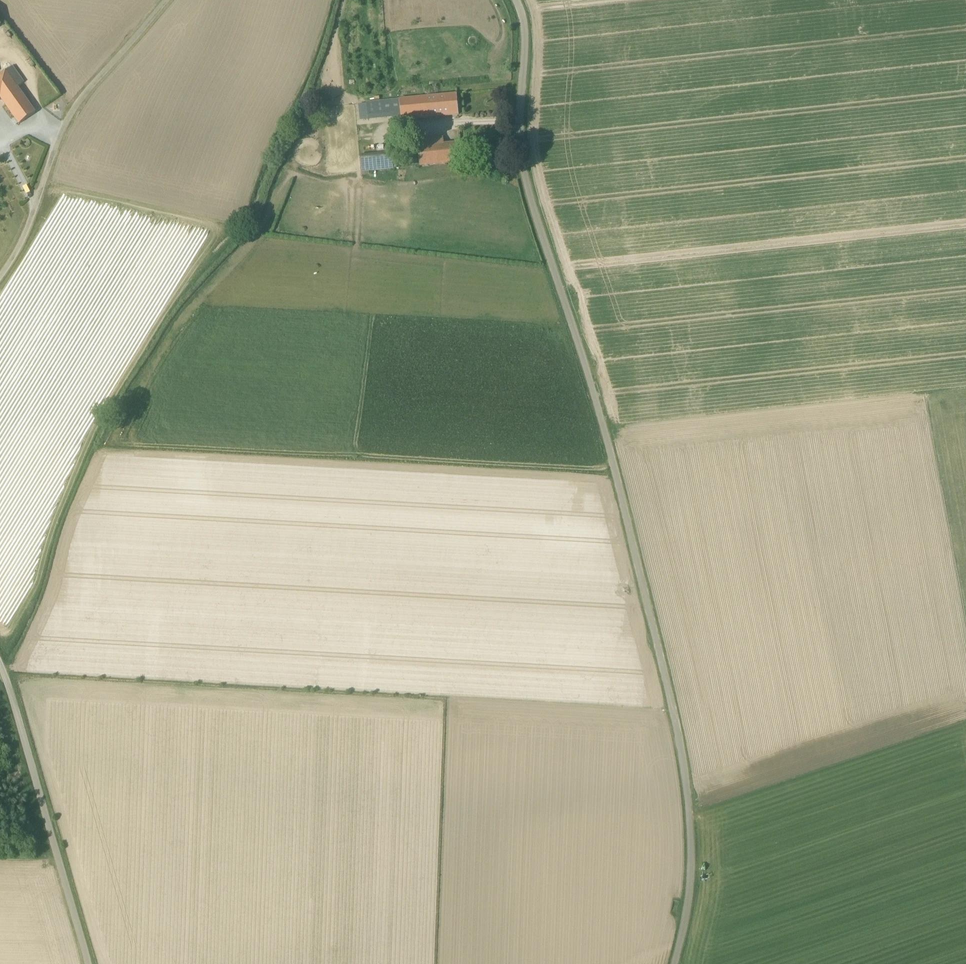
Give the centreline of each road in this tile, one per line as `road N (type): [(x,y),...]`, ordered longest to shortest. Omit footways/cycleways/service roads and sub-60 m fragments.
road 1 (unclassified): [(671,963),(687,876),(682,764),(604,440),(524,189),(523,20),(515,0)]
road 2 (unclassified): [(0,277),(16,257),(75,109),(166,0)]
road 3 (unclassified): [(81,963),(0,683)]

